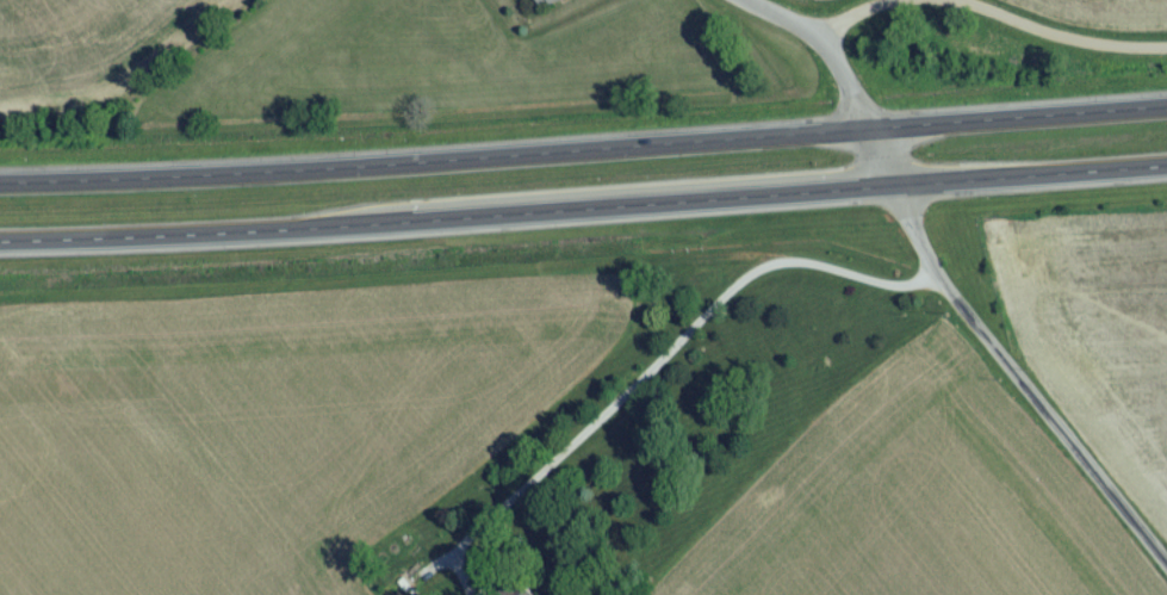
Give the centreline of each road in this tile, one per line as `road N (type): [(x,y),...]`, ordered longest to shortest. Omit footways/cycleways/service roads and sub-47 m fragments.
road 1 (trunk): [(0,247),(546,221),(1166,168)]
road 2 (trunk): [(1166,108),(476,162),(0,184)]
road 3 (residential): [(1166,575),(938,293),(825,42)]
road 4 (residential): [(825,42),(880,7),(957,2),(1084,51),(1166,56)]

